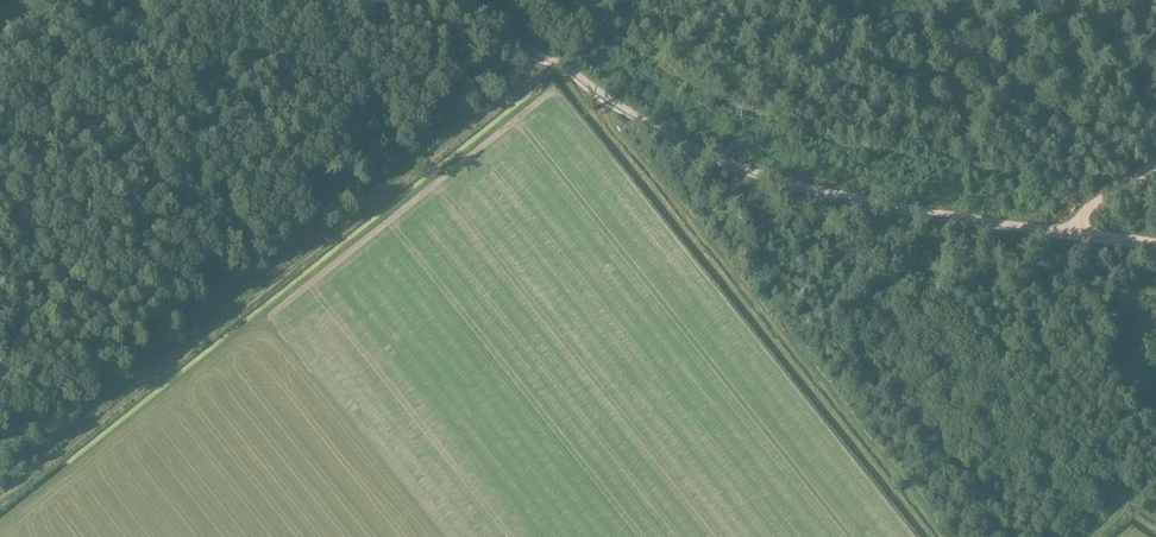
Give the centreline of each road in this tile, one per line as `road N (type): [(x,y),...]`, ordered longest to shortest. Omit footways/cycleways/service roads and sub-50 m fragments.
road 1 (track): [(471,0),(605,93),(736,162),(917,208),(1155,242)]
road 2 (track): [(0,499),(551,57)]
road 3 (track): [(605,93),(608,116),(630,151),(940,536)]
road 4 (track): [(1110,191),(974,170)]

